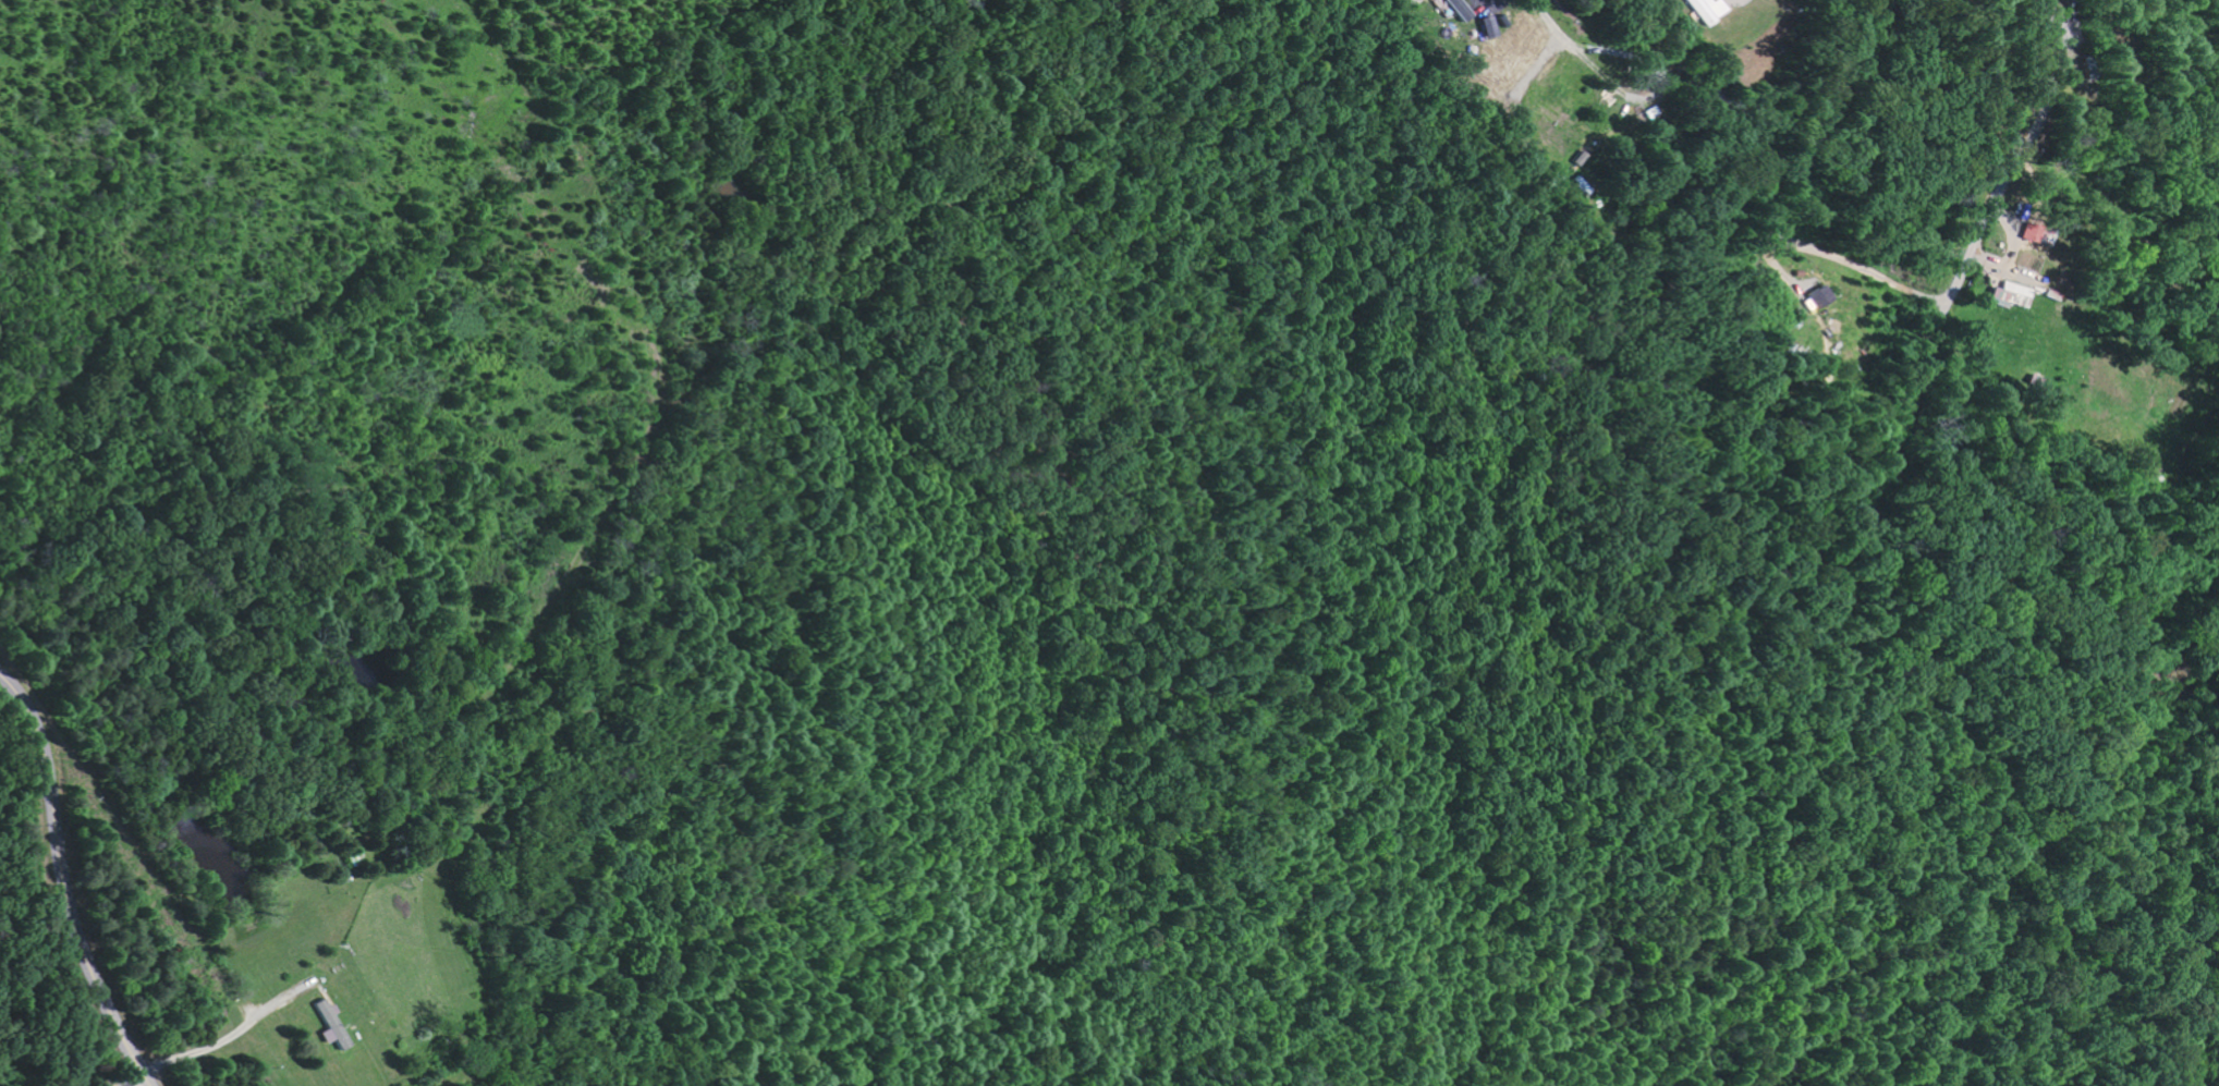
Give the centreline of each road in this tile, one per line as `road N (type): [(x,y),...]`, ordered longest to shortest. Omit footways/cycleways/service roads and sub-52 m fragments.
road 1 (tertiary): [(152,1085),(77,935),(41,743),(0,677)]
road 2 (residential): [(1983,242),(2056,84),(2060,48),(2049,0)]

